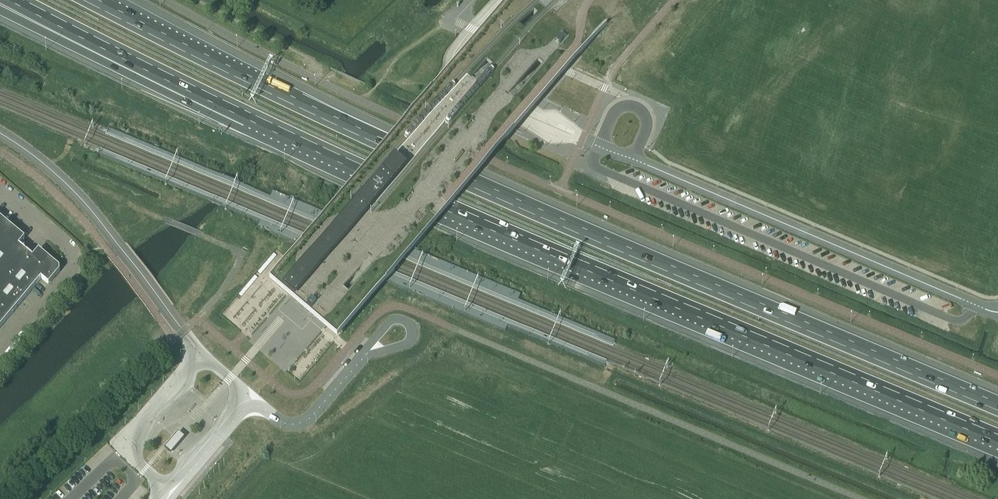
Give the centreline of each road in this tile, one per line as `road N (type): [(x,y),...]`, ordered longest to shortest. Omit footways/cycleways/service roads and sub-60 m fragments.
road 1 (motorway): [(997,403),(414,153),(99,0)]
road 2 (motorway): [(247,115),(997,438)]
road 3 (unclassified): [(997,312),(633,159)]
road 4 (motorway): [(0,9),(247,115)]
road 5 (motorway): [(17,0),(247,115)]
road 6 (unclassified): [(0,188),(71,249),(74,262),(0,353)]
road 7 (unclassified): [(246,408),(261,407),(288,423),(304,421),(370,350)]
road 8 (unclassified): [(246,408),(163,498)]
road 9 (unclassified): [(633,159),(647,122),(636,106),(616,110),(599,146)]

